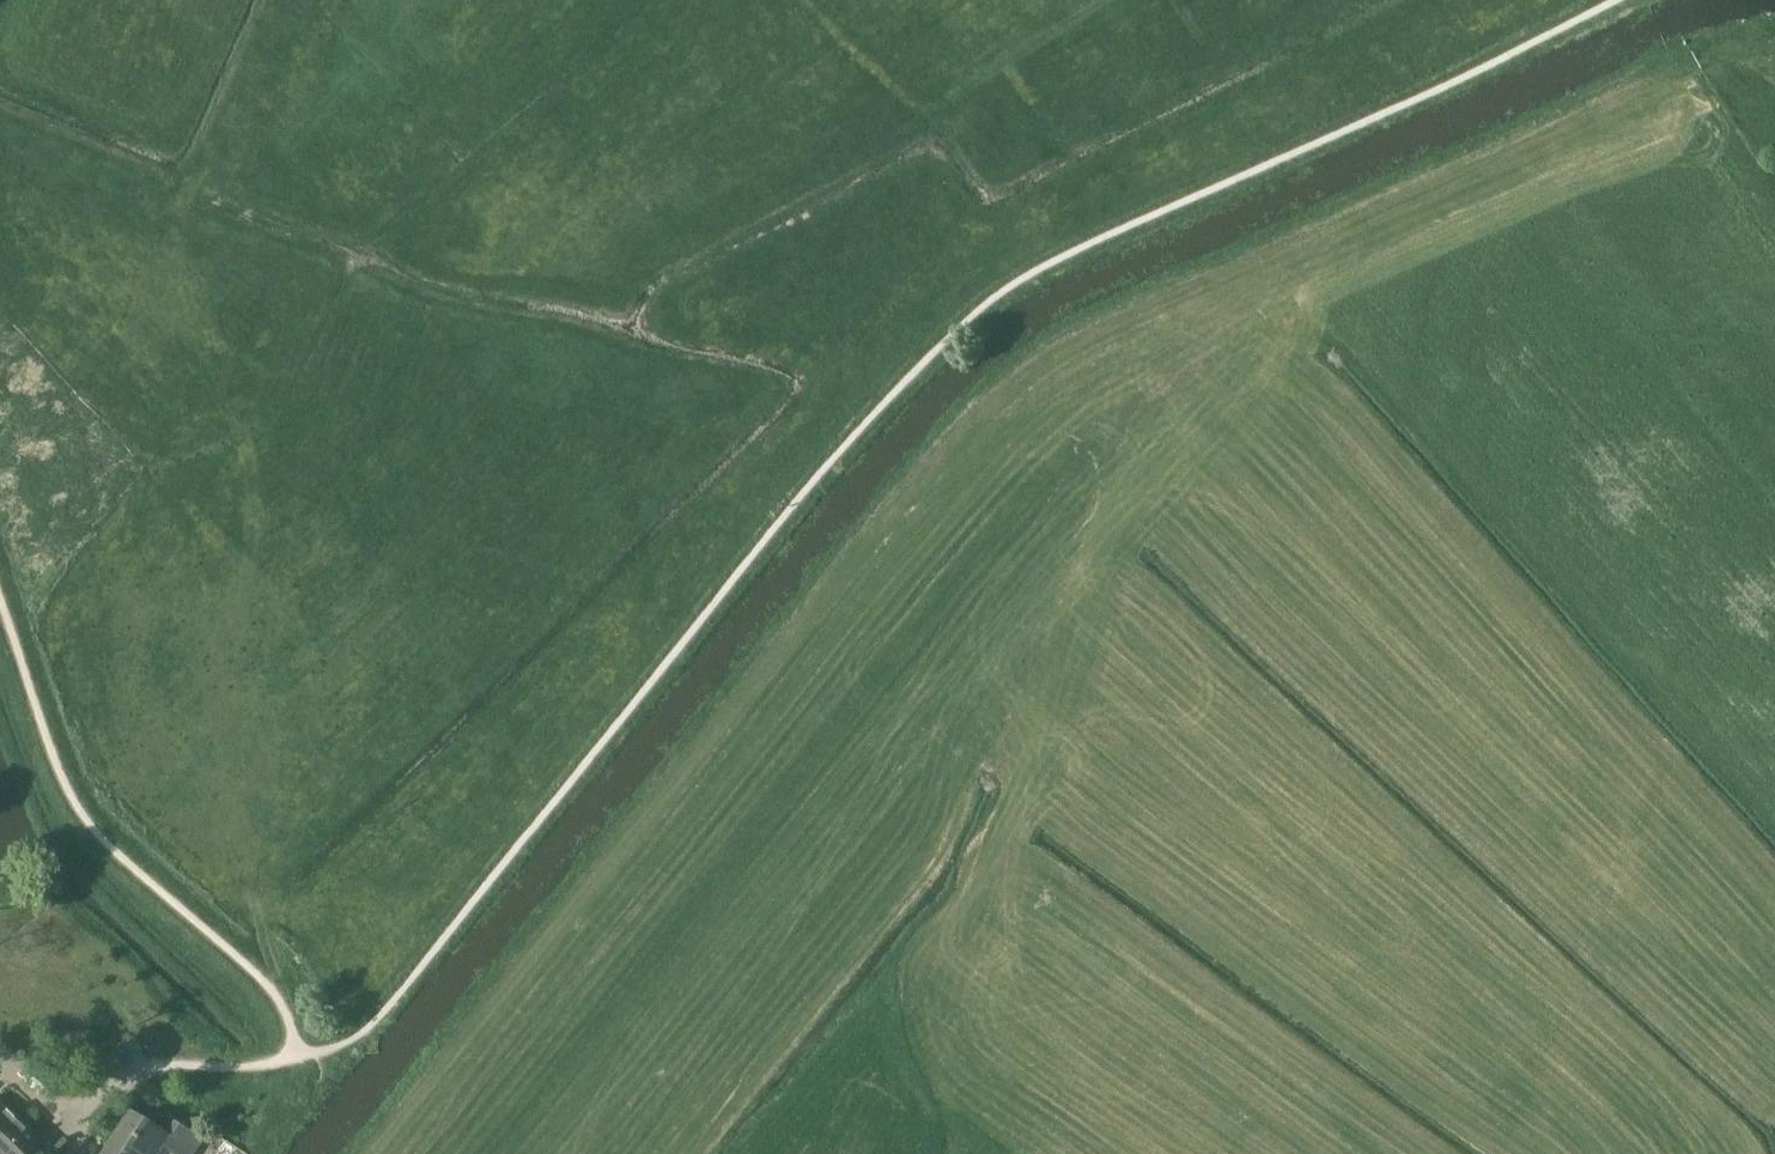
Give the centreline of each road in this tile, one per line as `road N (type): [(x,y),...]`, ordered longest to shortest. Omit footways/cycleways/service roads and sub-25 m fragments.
road 1 (residential): [(71,1153),(78,1144),(67,1119),(0,1060)]

